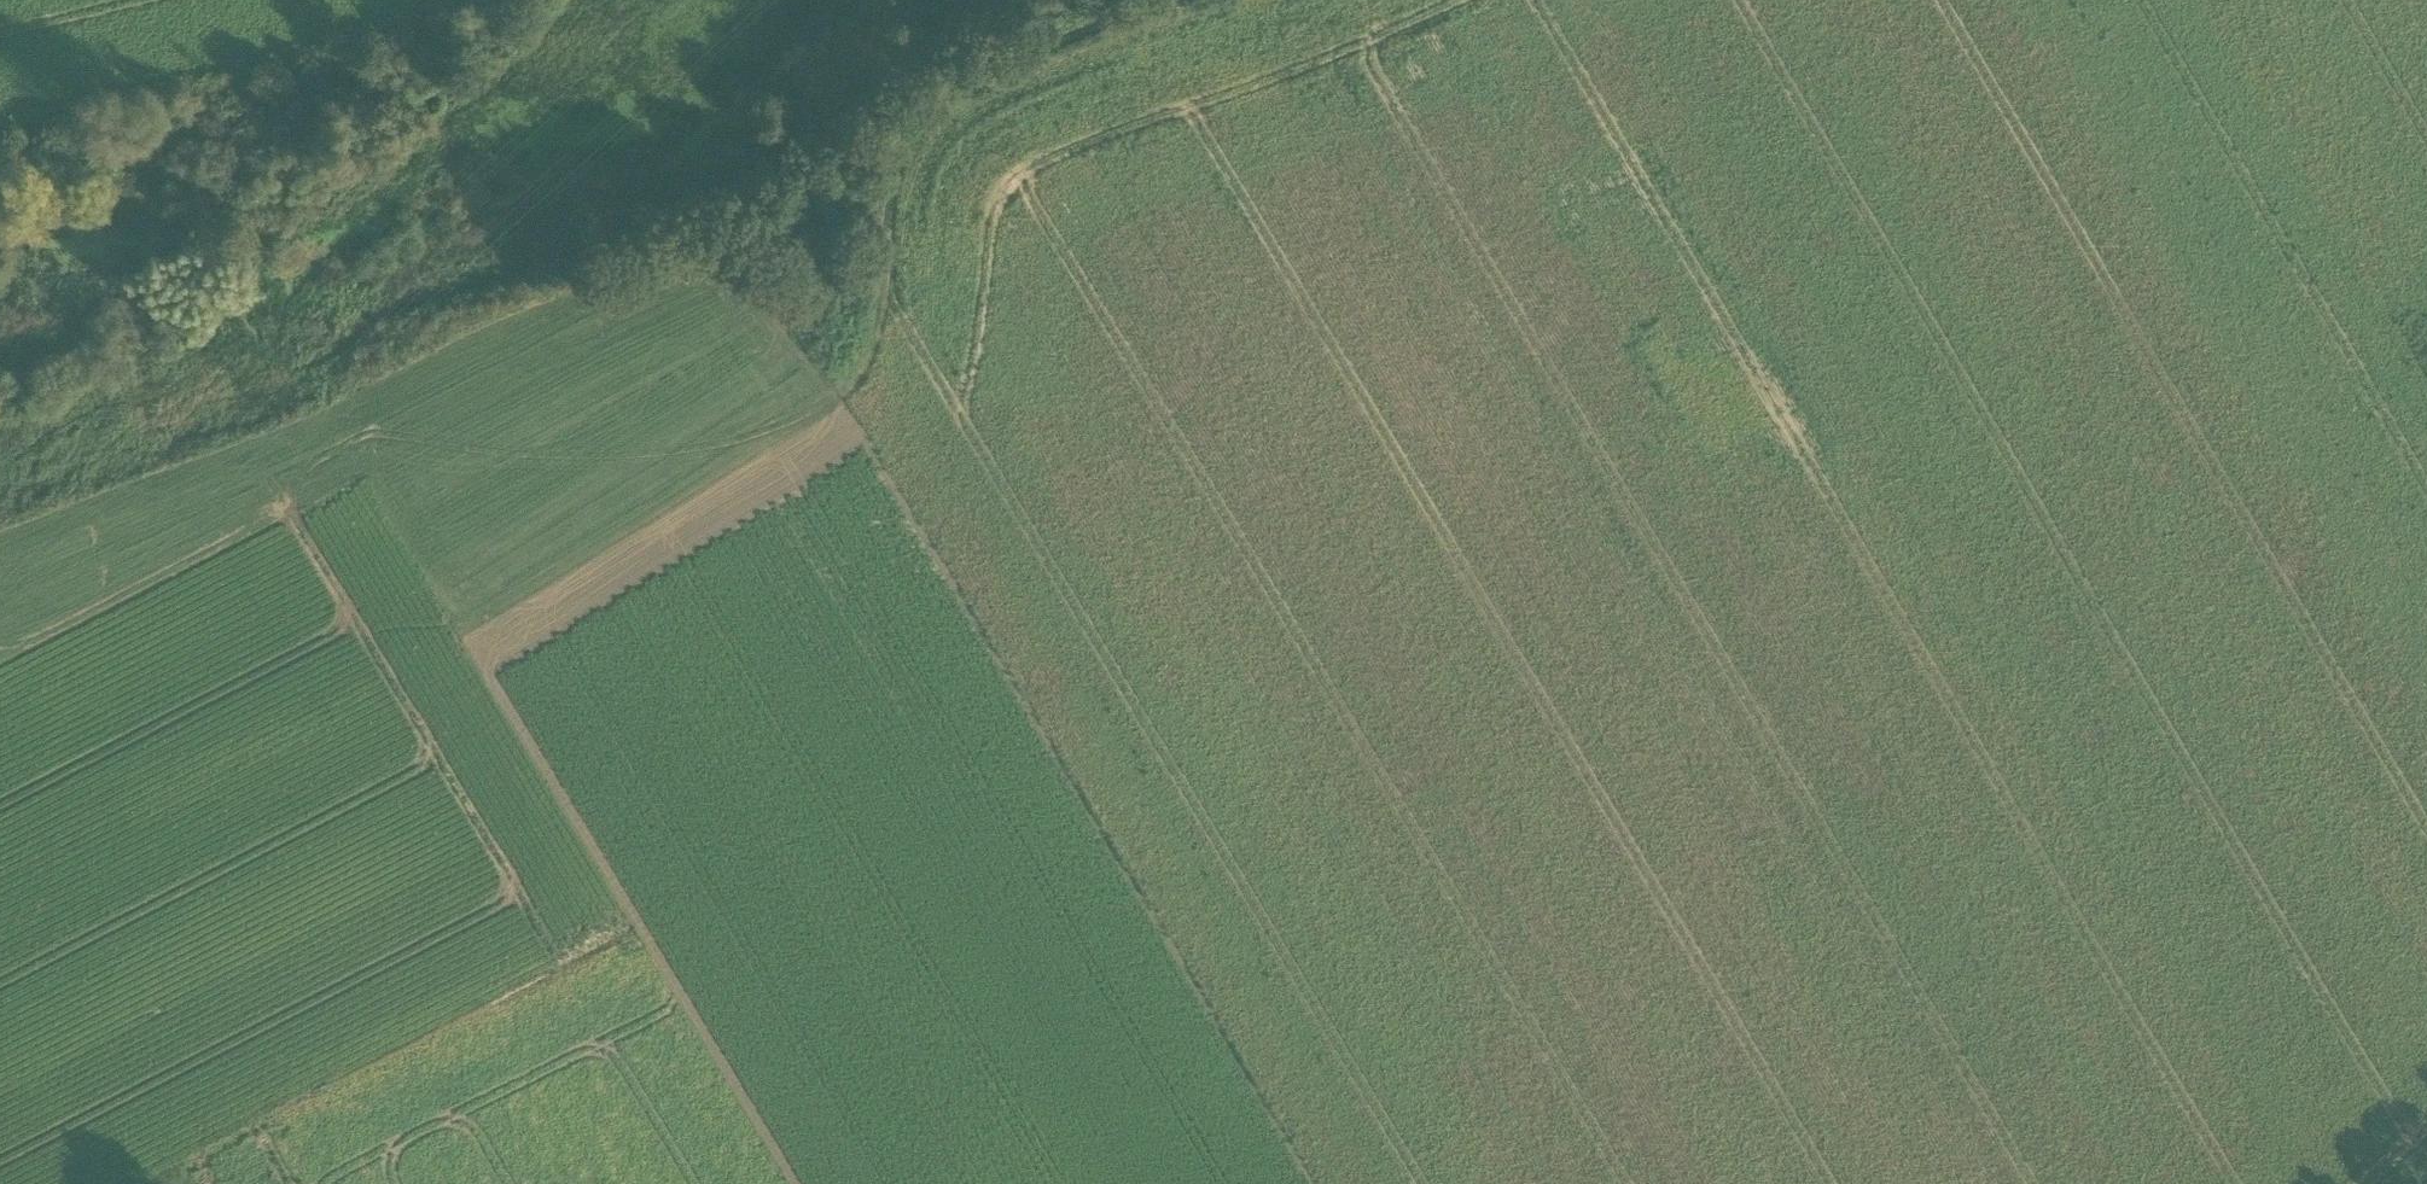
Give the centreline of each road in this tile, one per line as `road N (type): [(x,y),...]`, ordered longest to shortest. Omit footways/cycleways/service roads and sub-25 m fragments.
road 1 (track): [(841,393),(879,318),(891,180),(925,112),(966,82),(1075,34),(1181,0)]

